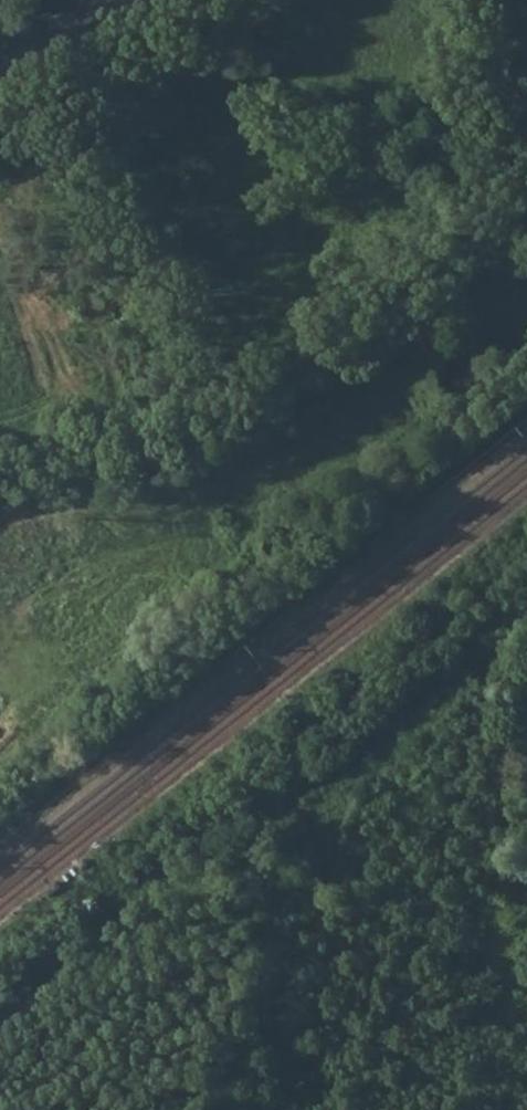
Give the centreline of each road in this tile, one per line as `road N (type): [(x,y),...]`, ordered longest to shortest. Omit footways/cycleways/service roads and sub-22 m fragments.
road 1 (tertiary): [(0,66),(112,0)]

